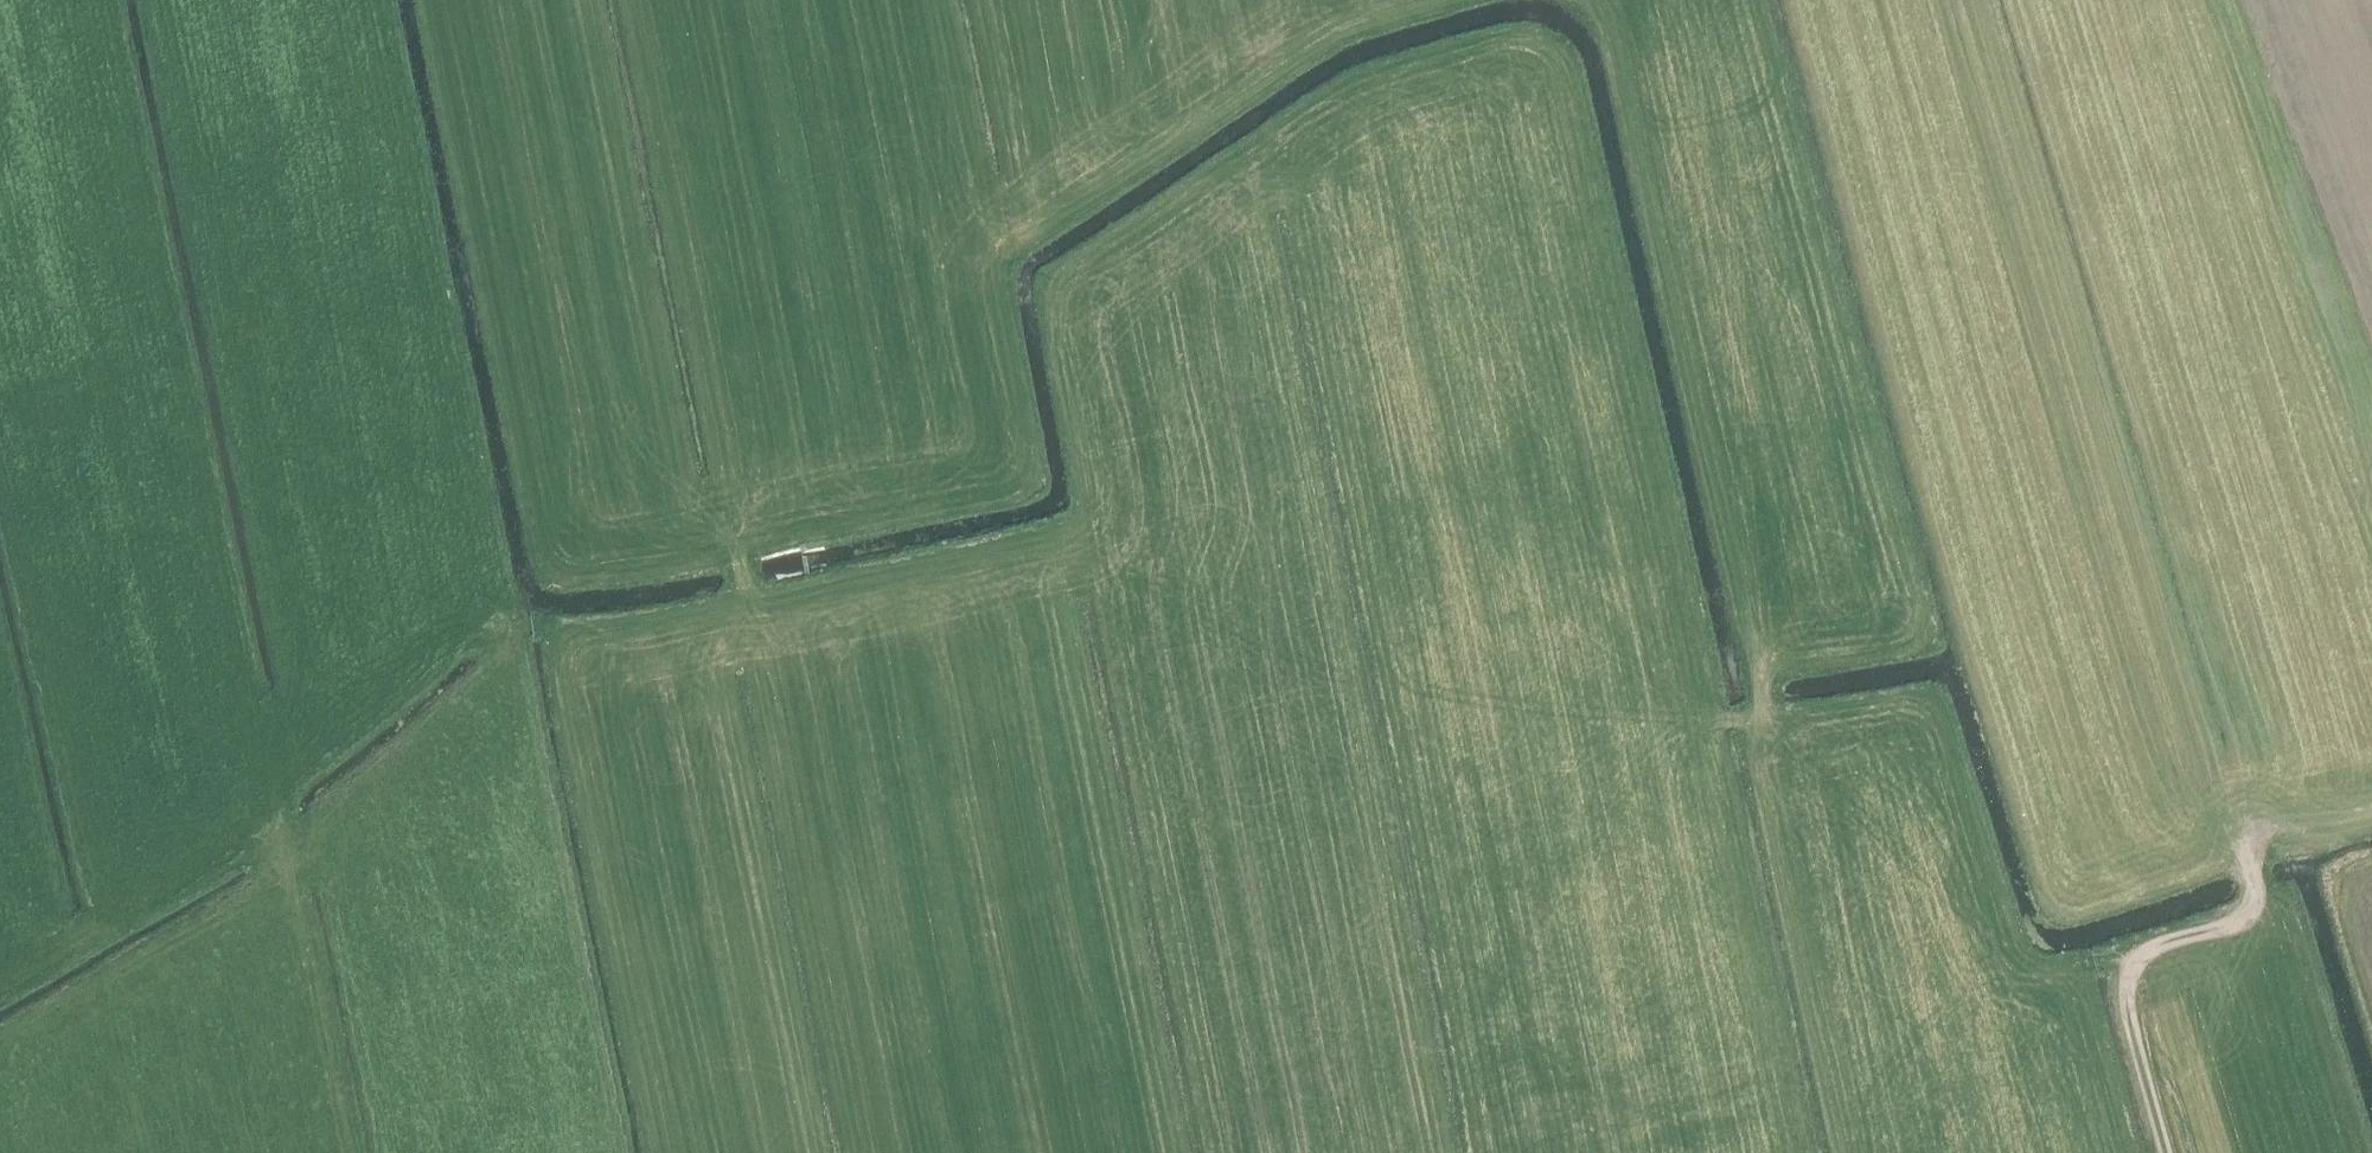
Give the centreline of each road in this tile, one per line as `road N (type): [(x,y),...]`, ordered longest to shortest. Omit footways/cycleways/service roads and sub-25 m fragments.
road 1 (track): [(2252,880),(2252,908),(2241,922),(2158,947),(2137,963),(2125,989),(2123,1011),(2163,1152)]

